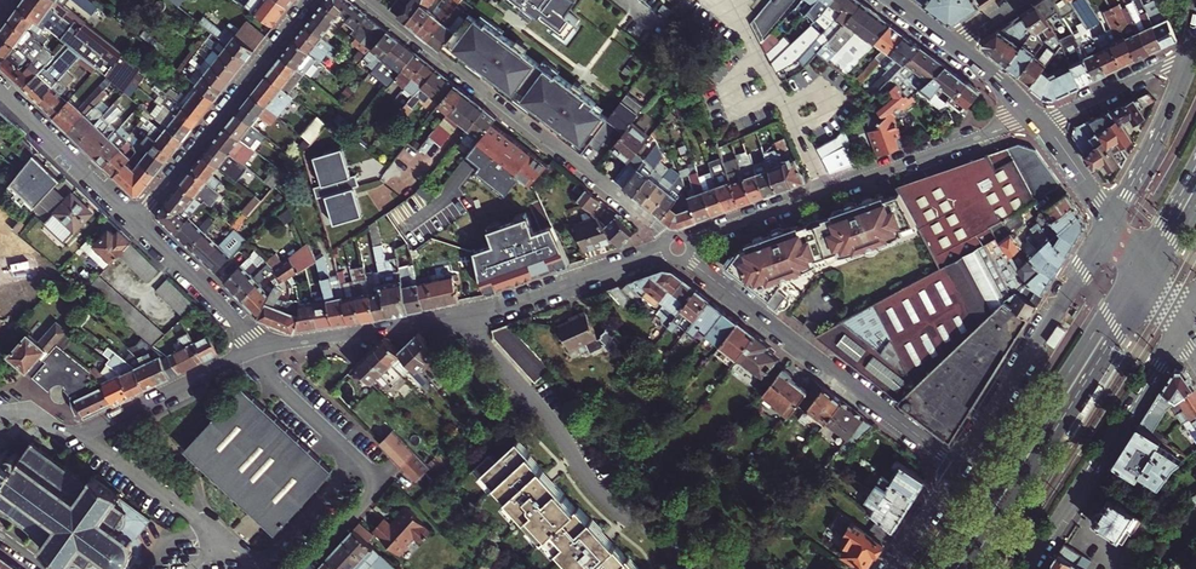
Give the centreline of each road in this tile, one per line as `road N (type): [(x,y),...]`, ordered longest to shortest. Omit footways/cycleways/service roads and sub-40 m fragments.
road 1 (residential): [(262,347),(485,312),(668,250)]
road 2 (residential): [(672,240),(366,0)]
road 3 (residential): [(1034,116),(688,242)]
road 4 (primary): [(1140,263),(945,568)]
road 5 (residential): [(958,466),(685,257)]
road 6 (primary): [(967,568),(1151,281)]
road 7 (residential): [(297,568),(377,480),(273,381),(262,347)]
road 8 (residential): [(262,347),(83,434),(68,435),(31,412),(0,413)]
road 9 (secondary): [(1111,222),(958,466)]
road 10 (tertiary): [(1026,568),(1182,328)]
road 11 (residential): [(135,222),(311,0)]
road 12 (residential): [(0,88),(135,222)]
road 13 (tertiary): [(1195,52),(1111,222)]
road 14 (residential): [(135,222),(262,347)]
road 15 (tertiary): [(1195,52),(1038,121)]
road 16 (secondary): [(1038,121),(1111,222)]
road 17 (secondary): [(958,466),(893,568)]

